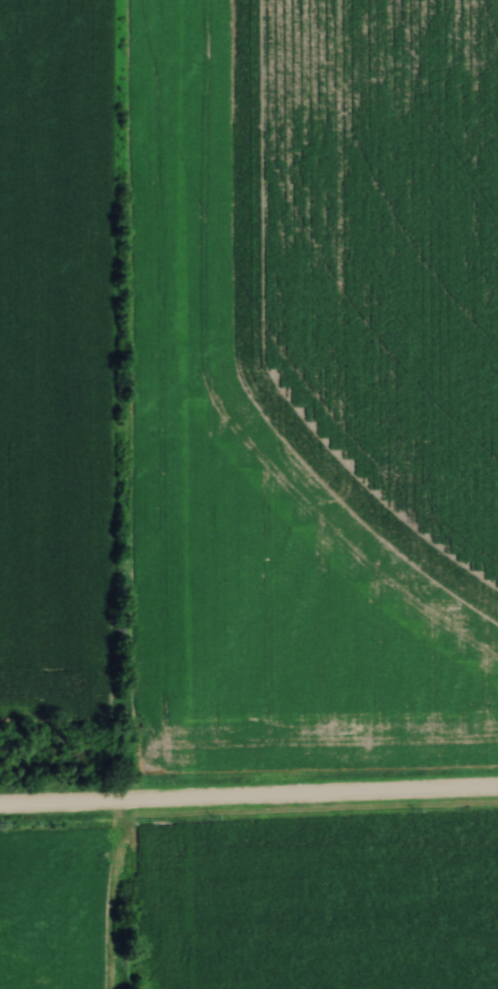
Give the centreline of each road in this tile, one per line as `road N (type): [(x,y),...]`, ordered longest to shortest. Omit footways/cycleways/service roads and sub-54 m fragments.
road 1 (tertiary): [(497,789),(0,808)]

